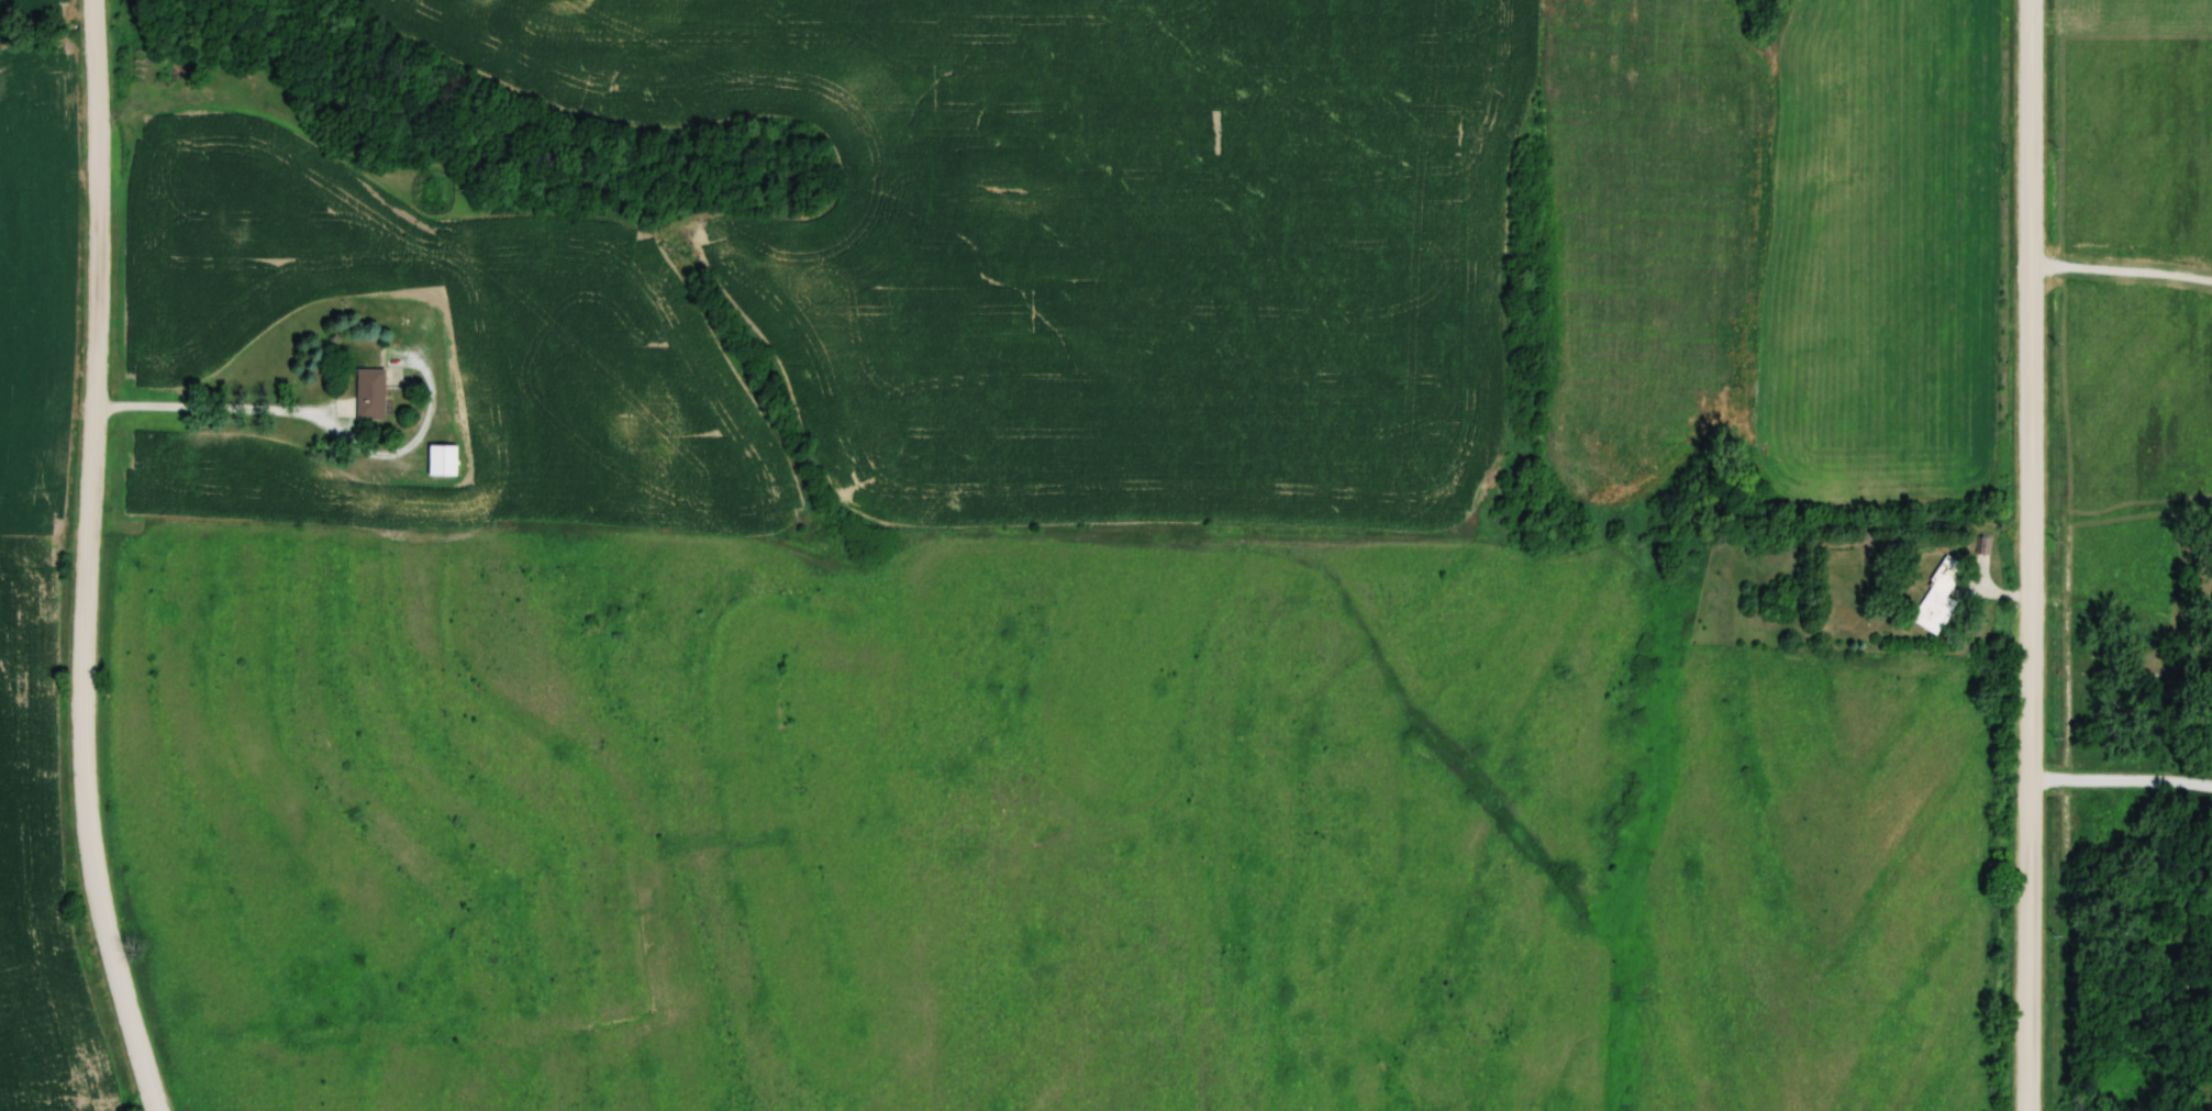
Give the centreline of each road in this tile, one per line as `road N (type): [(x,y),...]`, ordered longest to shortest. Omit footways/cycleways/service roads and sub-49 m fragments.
road 1 (residential): [(161,1110),(107,924),(89,821),(85,716),(99,330),(93,0)]
road 2 (residential): [(2031,1110),(2032,0)]

